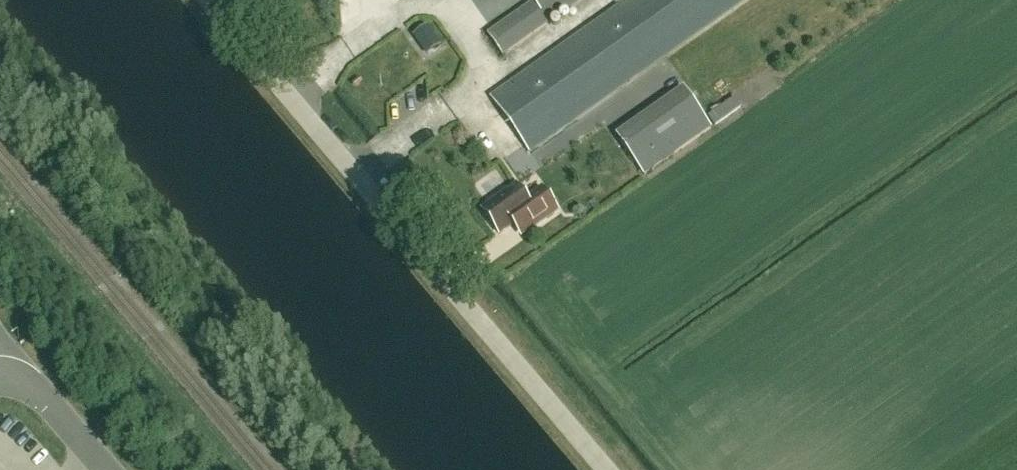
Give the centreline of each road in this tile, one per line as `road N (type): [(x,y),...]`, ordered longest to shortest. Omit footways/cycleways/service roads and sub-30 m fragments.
road 1 (unclassified): [(612,469),(214,0)]
road 2 (unclassified): [(109,469),(0,349)]

